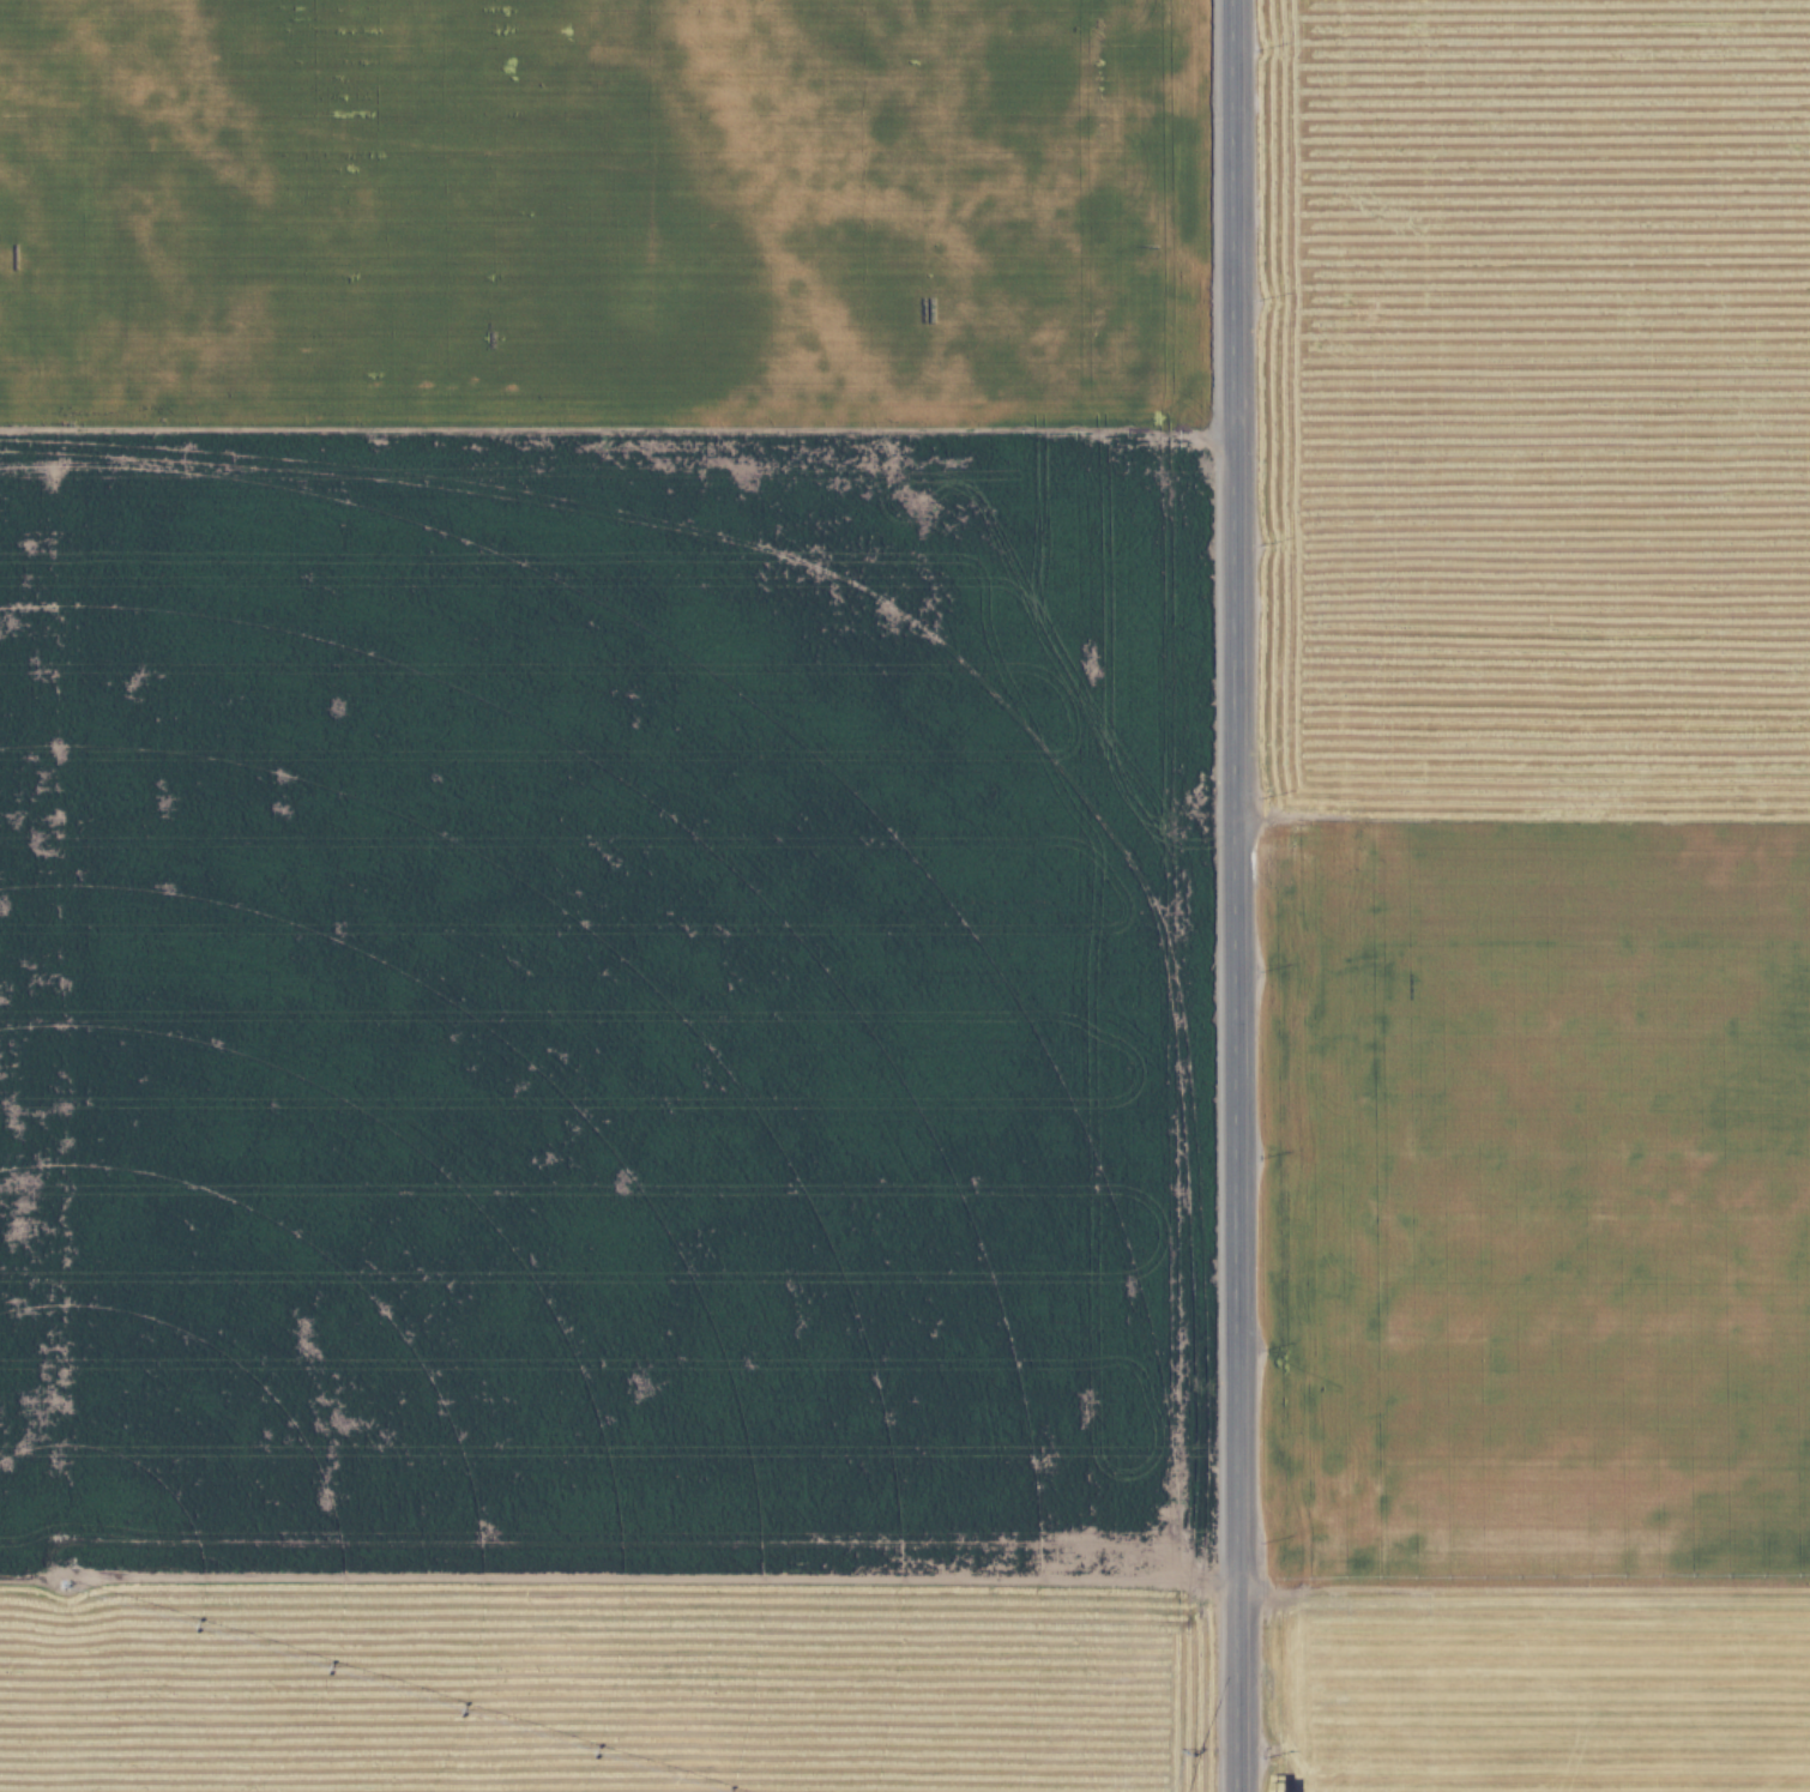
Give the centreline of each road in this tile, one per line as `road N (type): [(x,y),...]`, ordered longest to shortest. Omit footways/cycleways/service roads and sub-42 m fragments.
road 1 (tertiary): [(1236,1791),(1227,0)]

